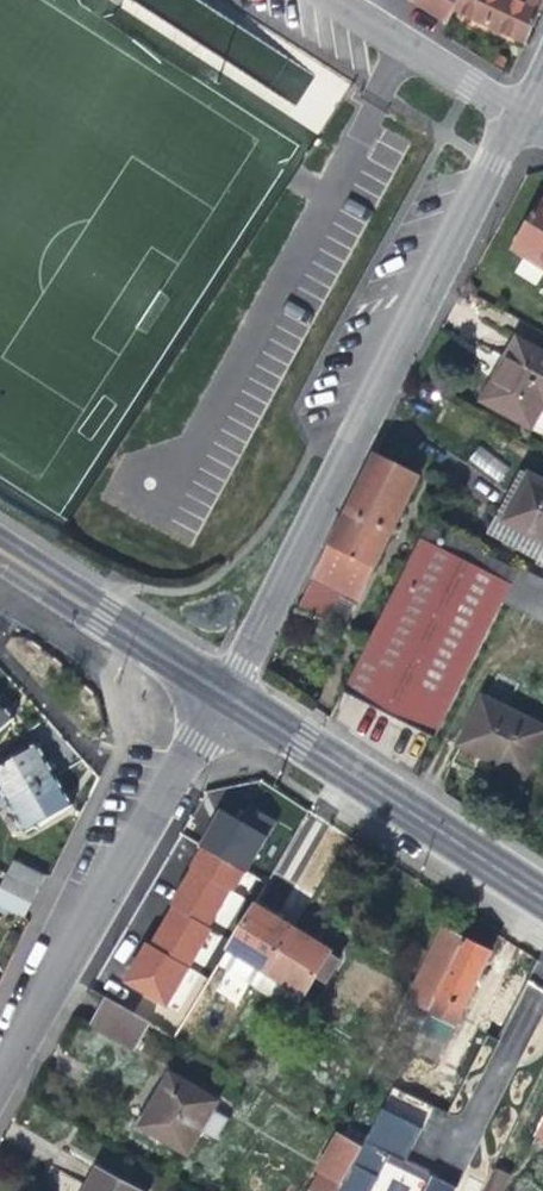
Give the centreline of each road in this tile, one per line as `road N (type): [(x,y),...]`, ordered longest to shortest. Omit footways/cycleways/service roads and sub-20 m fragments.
road 1 (residential): [(515,115),(243,660),(210,684)]
road 2 (residential): [(210,684),(0,1075)]
road 3 (tertiary): [(210,684),(542,898)]
road 4 (tertiary): [(0,547),(210,684)]
road 5 (residential): [(334,0),(515,115)]

